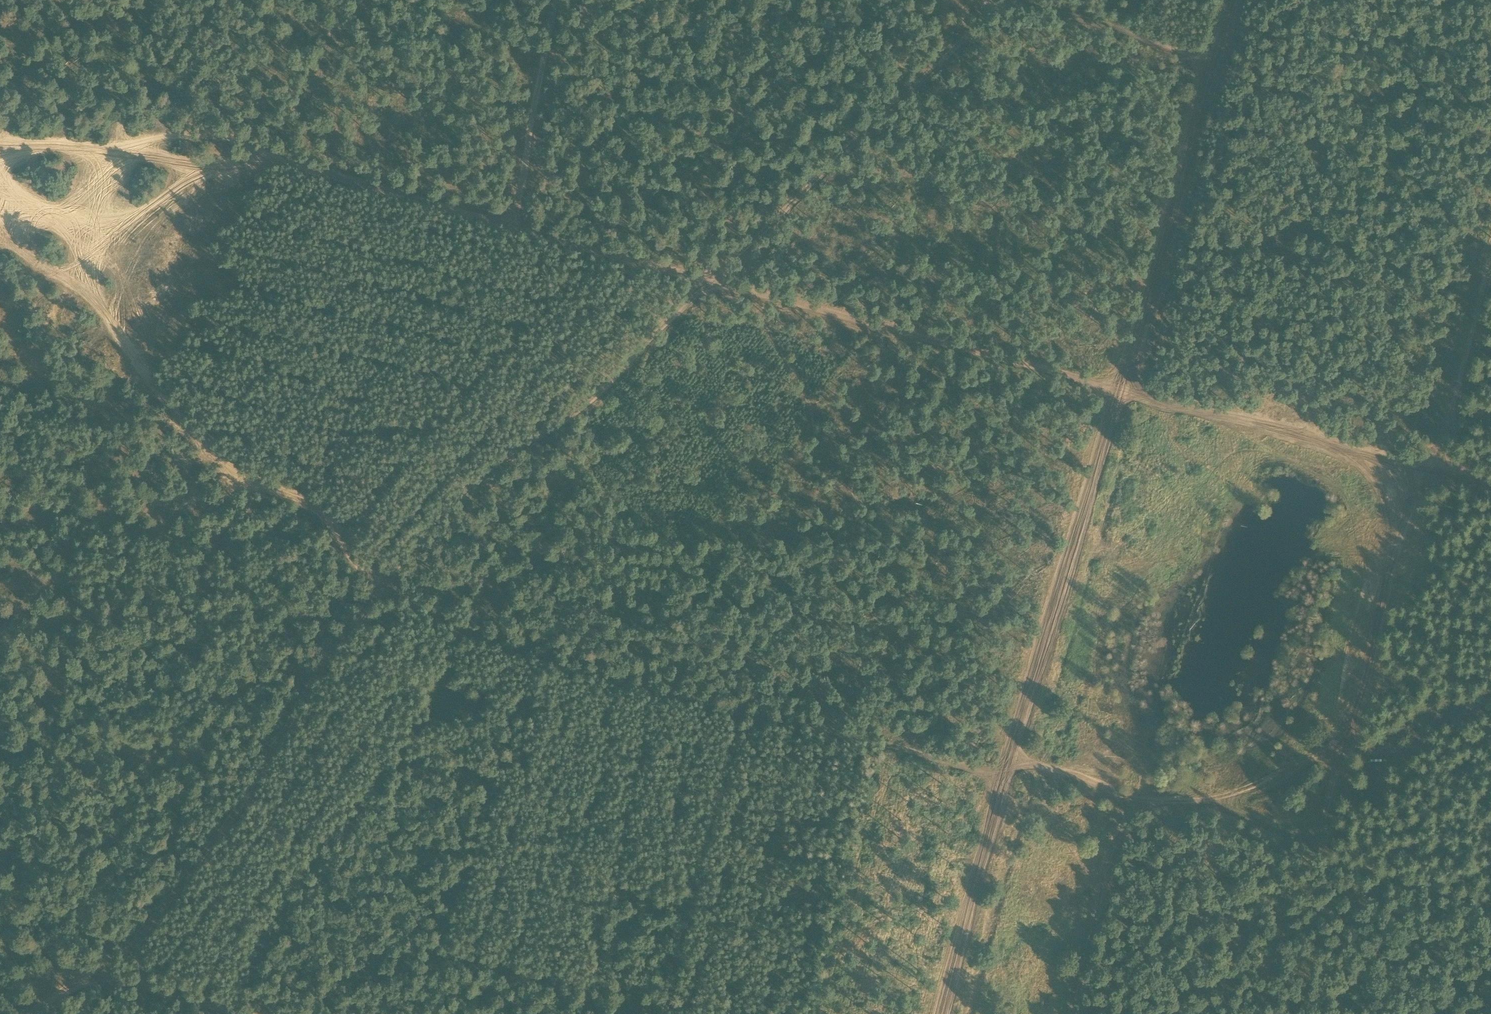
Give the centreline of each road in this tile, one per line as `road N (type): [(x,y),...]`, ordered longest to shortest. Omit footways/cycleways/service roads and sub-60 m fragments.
road 1 (track): [(1123,390),(261,161),(200,169),(91,262),(104,311),(224,483),(335,518),(376,589)]
road 2 (track): [(376,589),(433,512),(658,345),(713,273),(996,11),(1027,1)]
road 3 (track): [(1009,778),(509,653),(413,599),(376,589)]
road 4 (track): [(947,1013),(1123,390)]
road 5 (track): [(376,589),(160,889),(127,983)]
road 6 (track): [(1123,390),(1232,0)]
road 7 (track): [(1423,472),(1123,390)]
road 8 (track): [(668,1013),(742,711)]
road 9 (track): [(248,1013),(127,983)]

